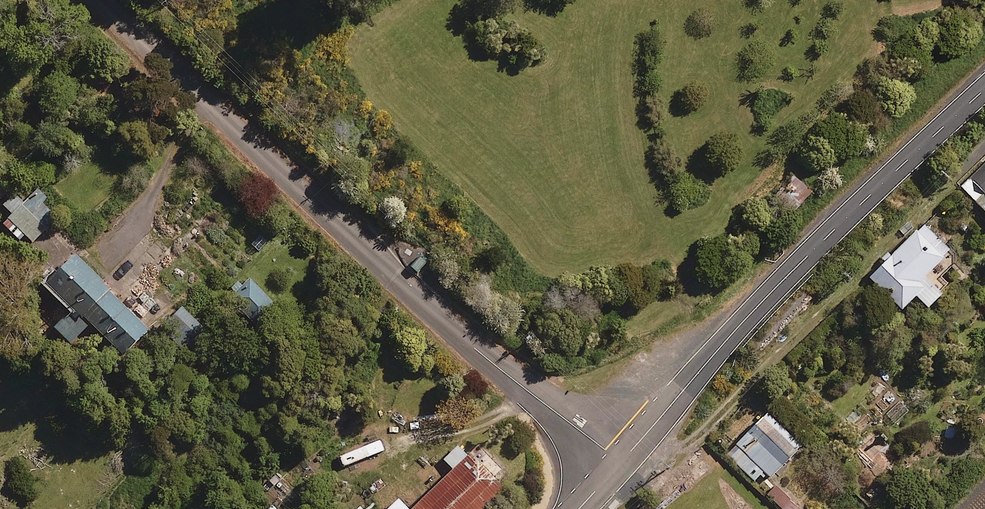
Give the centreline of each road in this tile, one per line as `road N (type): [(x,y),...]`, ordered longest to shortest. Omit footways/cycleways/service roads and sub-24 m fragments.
road 1 (unclassified): [(102,0),(484,357),(622,463)]
road 2 (secondary): [(984,89),(741,323),(622,463)]

